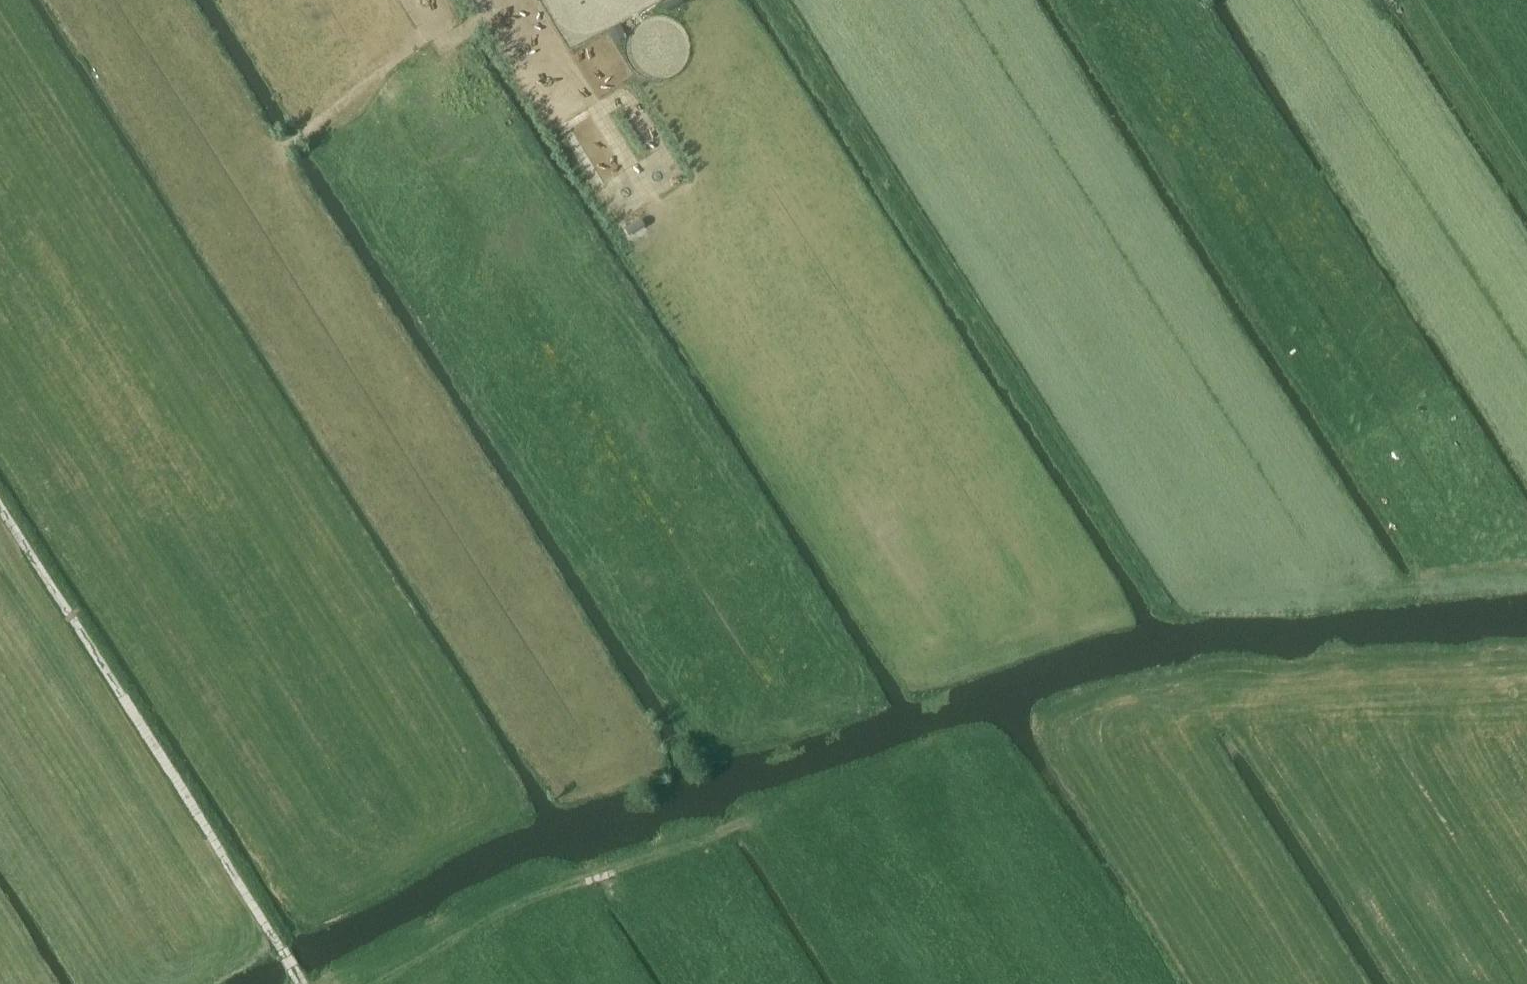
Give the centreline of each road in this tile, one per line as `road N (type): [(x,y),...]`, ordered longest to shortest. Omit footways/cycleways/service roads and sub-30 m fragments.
road 1 (track): [(299,983),(0,514)]
road 2 (track): [(1214,711),(1340,683),(1526,678)]

